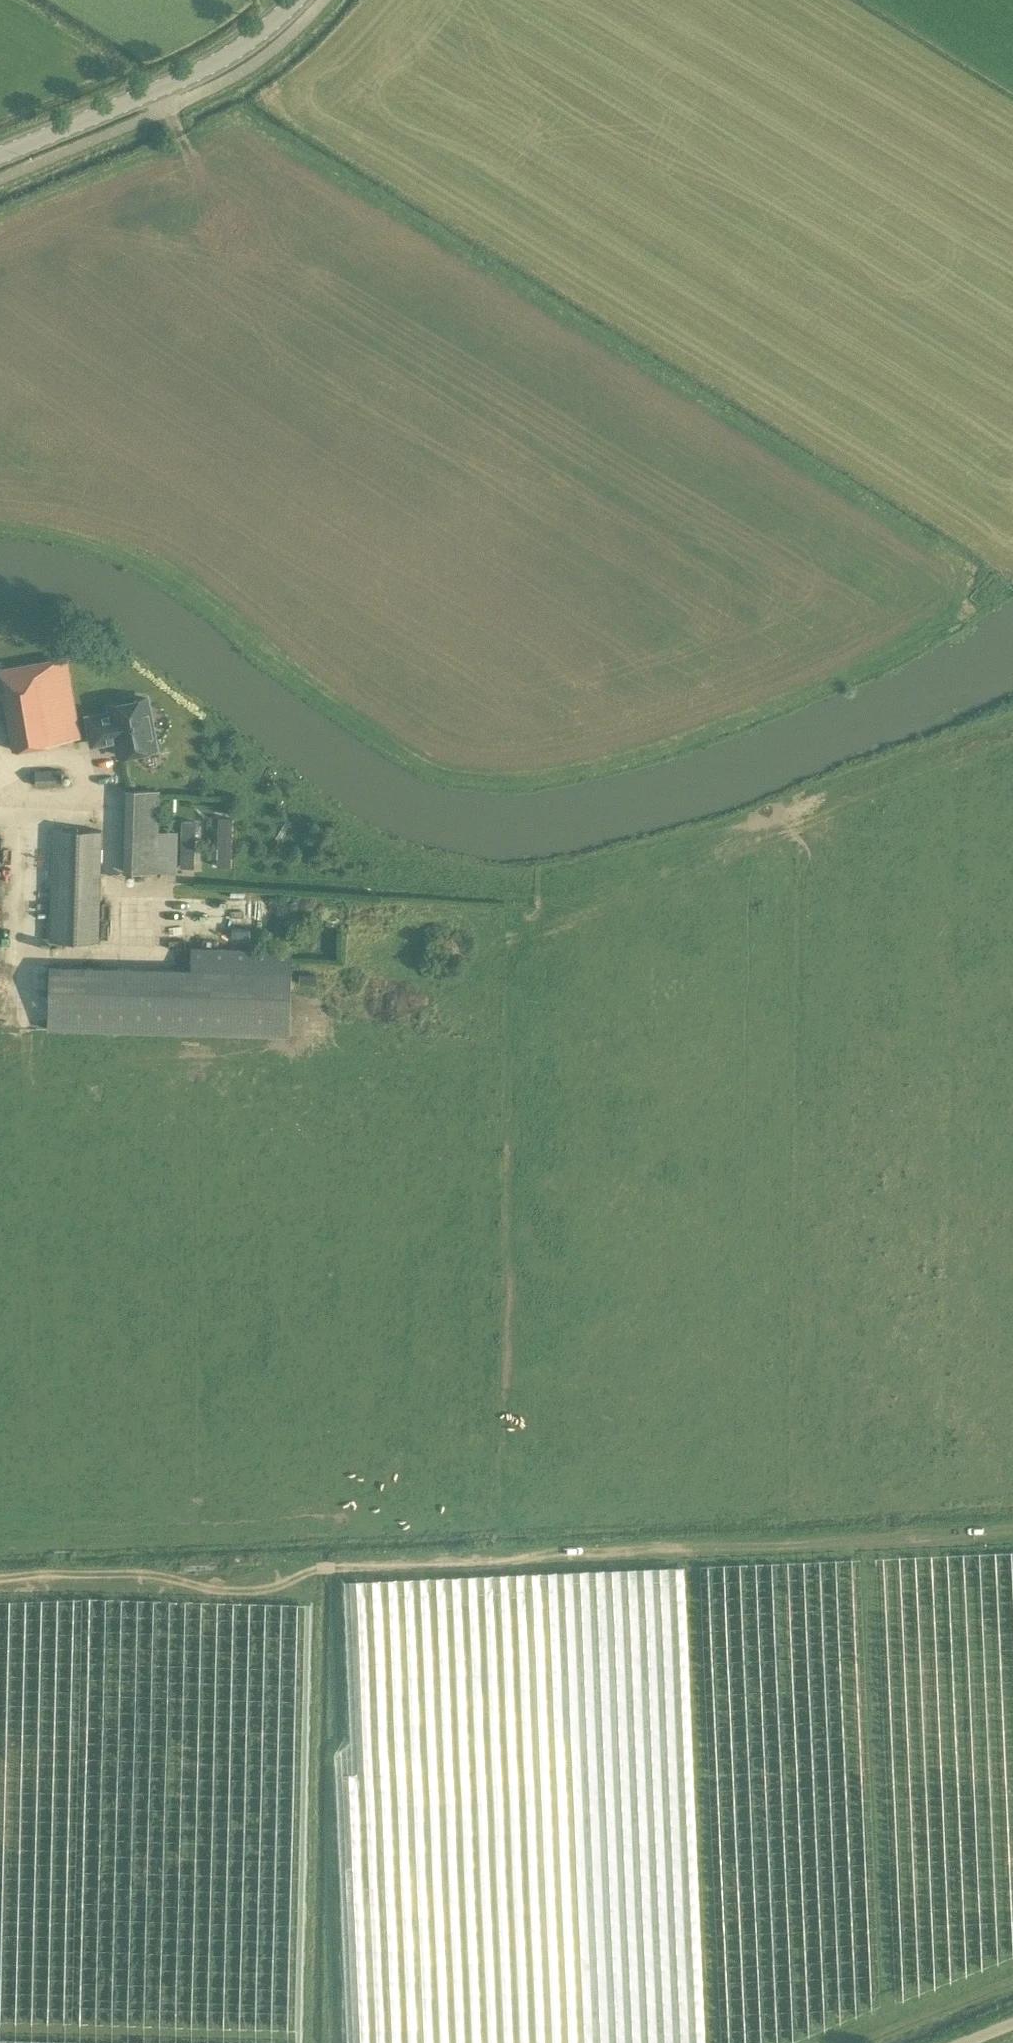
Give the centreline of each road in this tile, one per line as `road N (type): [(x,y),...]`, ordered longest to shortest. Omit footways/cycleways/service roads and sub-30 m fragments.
road 1 (tertiary): [(0,156),(207,71),(295,0)]

